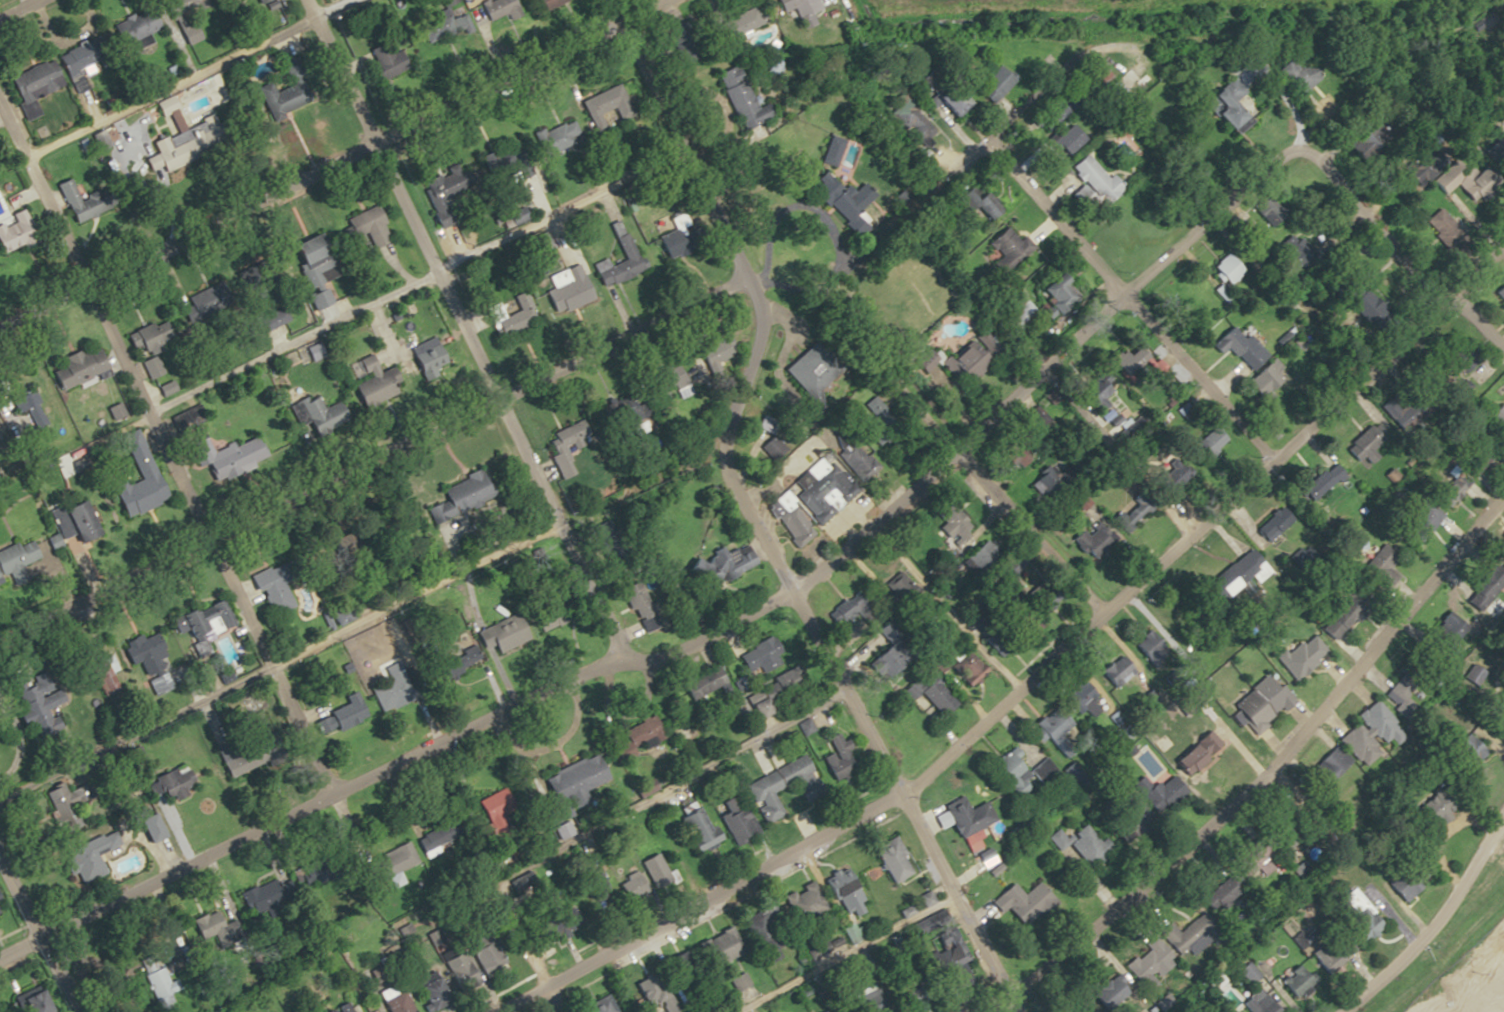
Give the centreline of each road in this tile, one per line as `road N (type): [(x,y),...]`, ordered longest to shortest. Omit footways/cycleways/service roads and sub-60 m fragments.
road 1 (residential): [(498,1011),(884,798),(935,761),(1503,239)]
road 2 (residential): [(1018,1011),(727,474),(724,440),(760,334),(757,313),(610,0)]
road 3 (residential): [(1339,187),(1302,161),(1277,161),(1258,172),(785,591),(662,653),(617,659)]
road 4 (residential): [(0,636),(745,275)]
road 5 (residential): [(328,795),(272,668),(198,538),(0,106)]
road 6 (residential): [(0,320),(669,0)]
road 7 (residential): [(979,1011),(1148,879),(1503,492)]
road 8 (residential): [(617,659),(378,139),(304,0)]
road 9 (residential): [(0,951),(617,659)]
road 10 (residential): [(557,1011),(495,878),(839,689)]
road 11 (residential): [(1263,460),(1118,295),(970,149)]
road 12 (residential): [(1096,614),(944,453),(889,382)]
road 13 (tertiary): [(1341,1011),(1433,928),(1503,817)]
road 14 (residential): [(867,242),(1053,73)]
road 15 (residential): [(1503,363),(1339,187)]
road 16 (track): [(1377,1011),(1503,901)]
road 17 (tertiary): [(80,1011),(0,865)]

